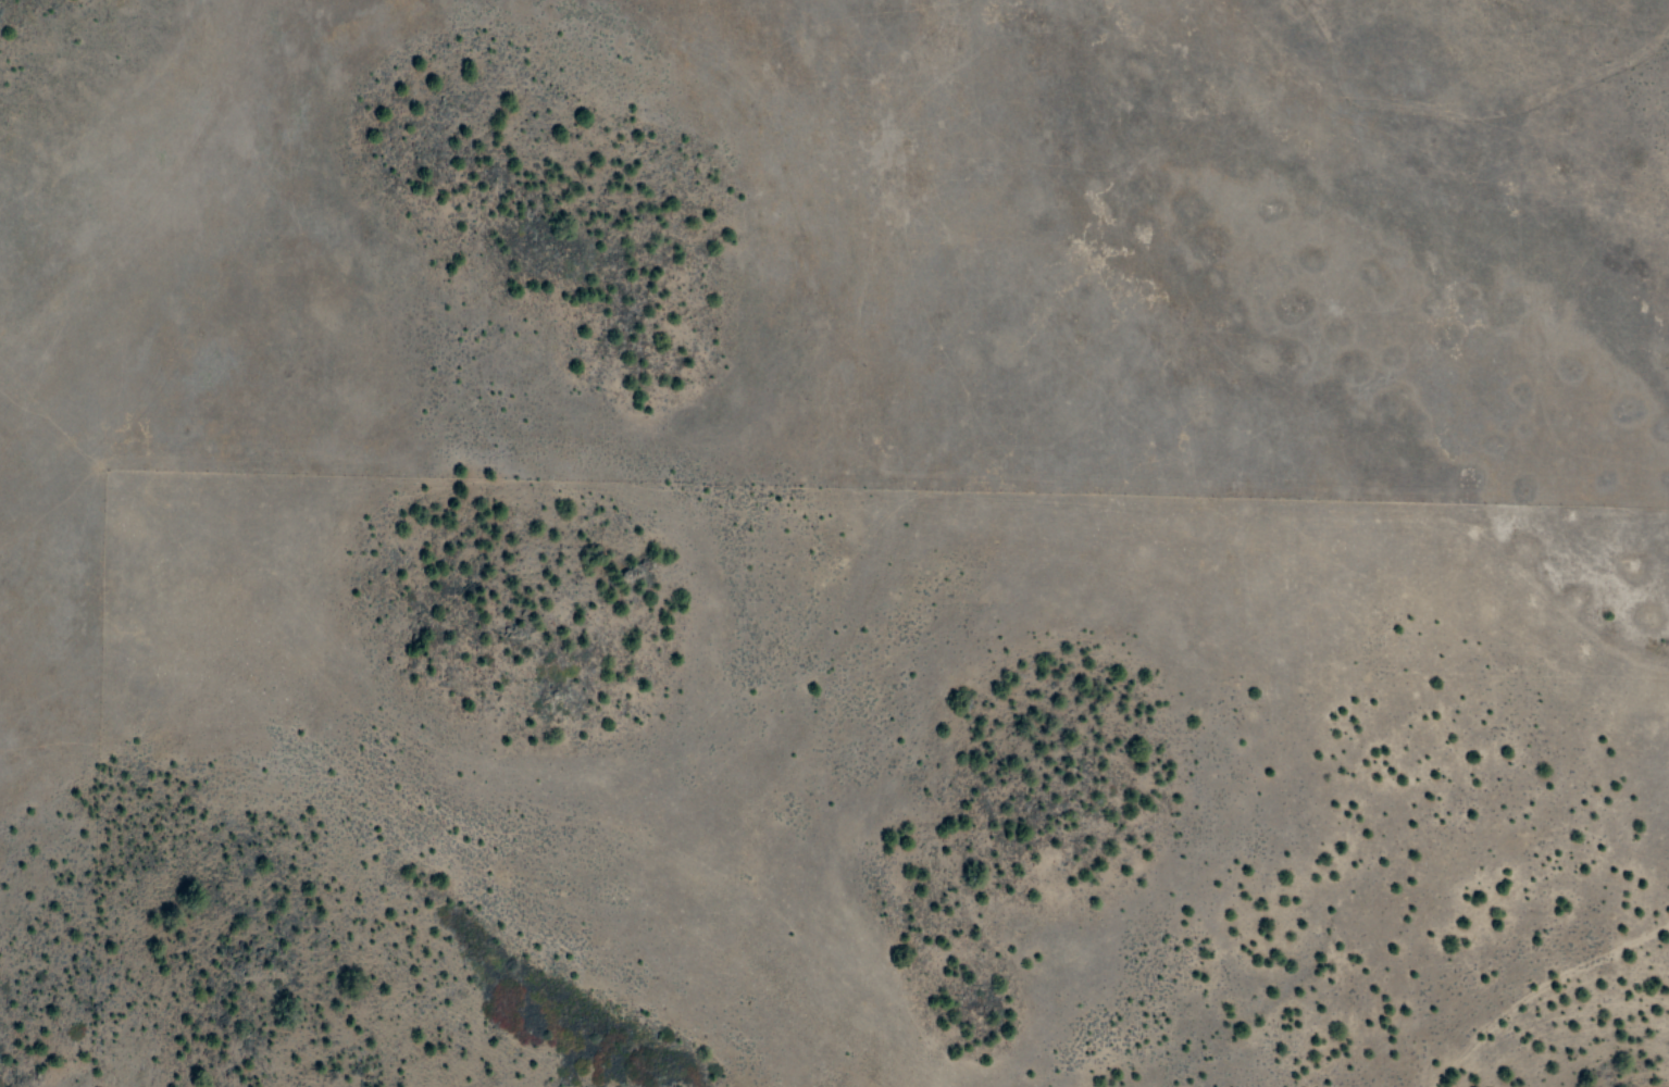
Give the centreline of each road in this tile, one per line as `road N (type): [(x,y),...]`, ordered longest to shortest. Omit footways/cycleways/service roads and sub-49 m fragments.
road 1 (track): [(1668,918),(1516,999),(1430,1086)]

